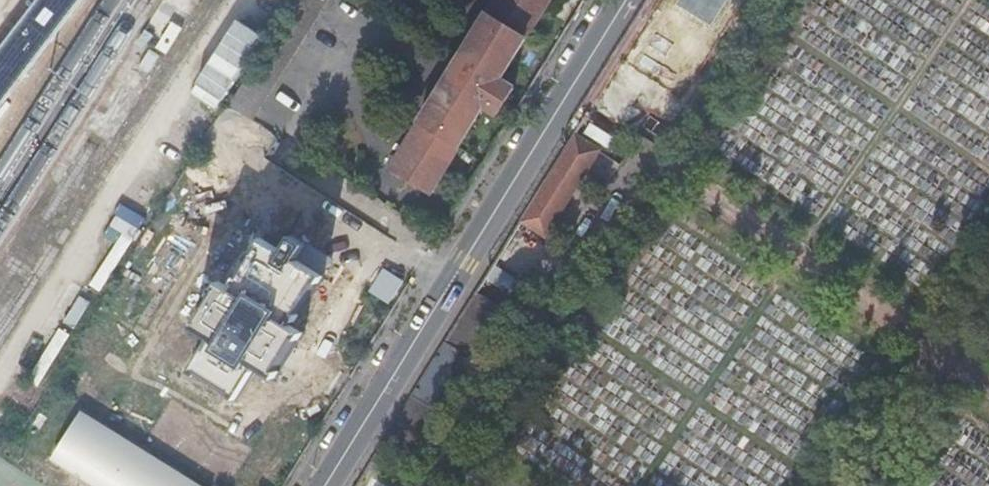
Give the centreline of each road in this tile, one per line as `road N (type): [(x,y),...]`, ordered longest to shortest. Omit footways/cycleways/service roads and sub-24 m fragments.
road 1 (tertiary): [(319,485),(623,0)]

